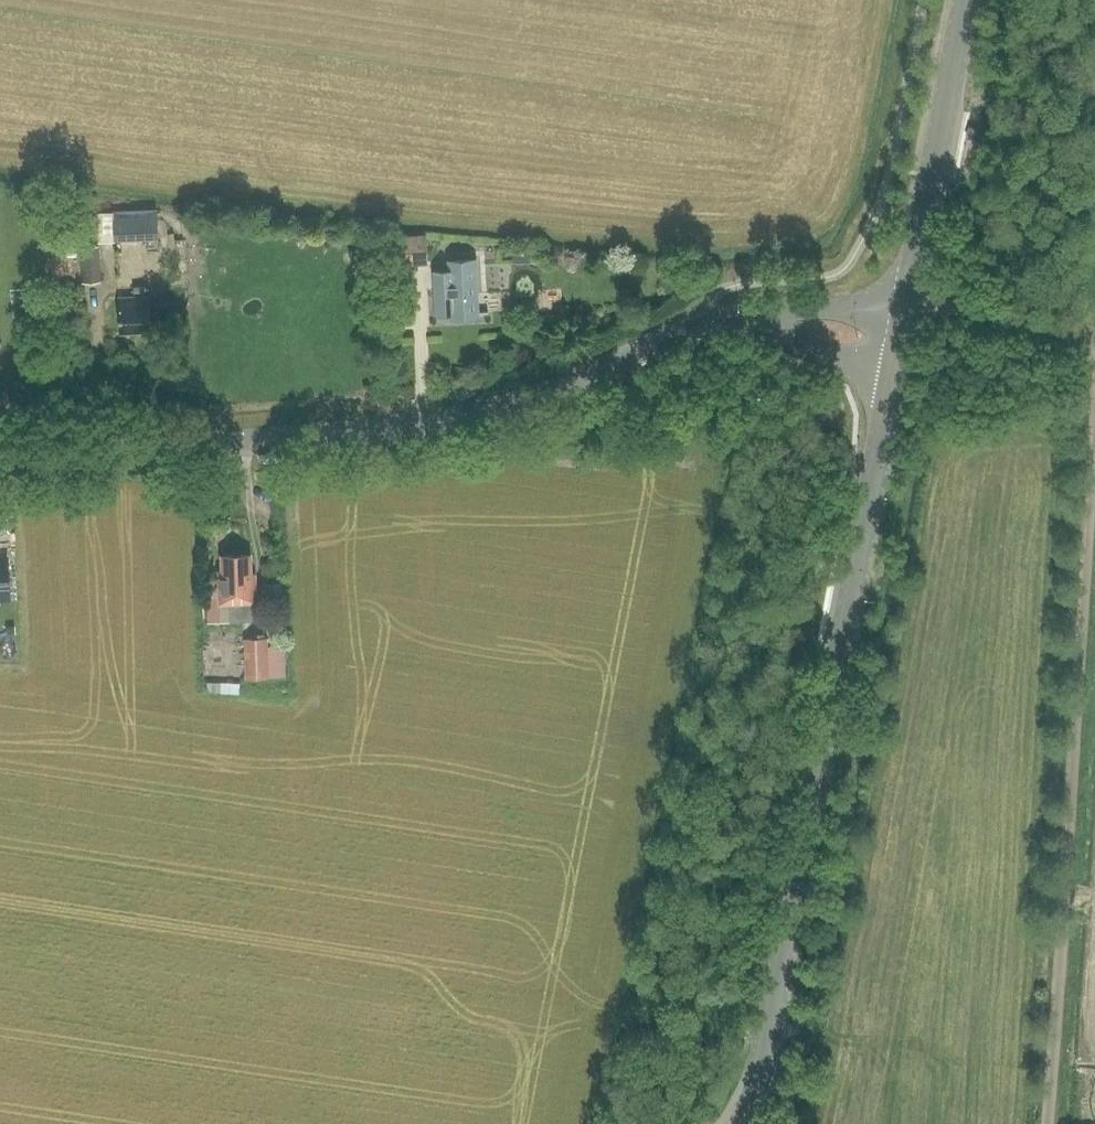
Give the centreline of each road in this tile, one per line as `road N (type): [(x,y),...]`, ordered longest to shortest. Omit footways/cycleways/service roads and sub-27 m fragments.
road 1 (tertiary): [(0,450),(459,420),(553,397),(710,320),(909,307)]
road 2 (secondary): [(750,1123),(909,307)]
road 3 (unclassified): [(1094,450),(1050,1123)]
road 4 (secondary): [(909,307),(966,0)]
road 5 (unclassified): [(909,307),(1051,316),(1075,329),(1094,358)]

